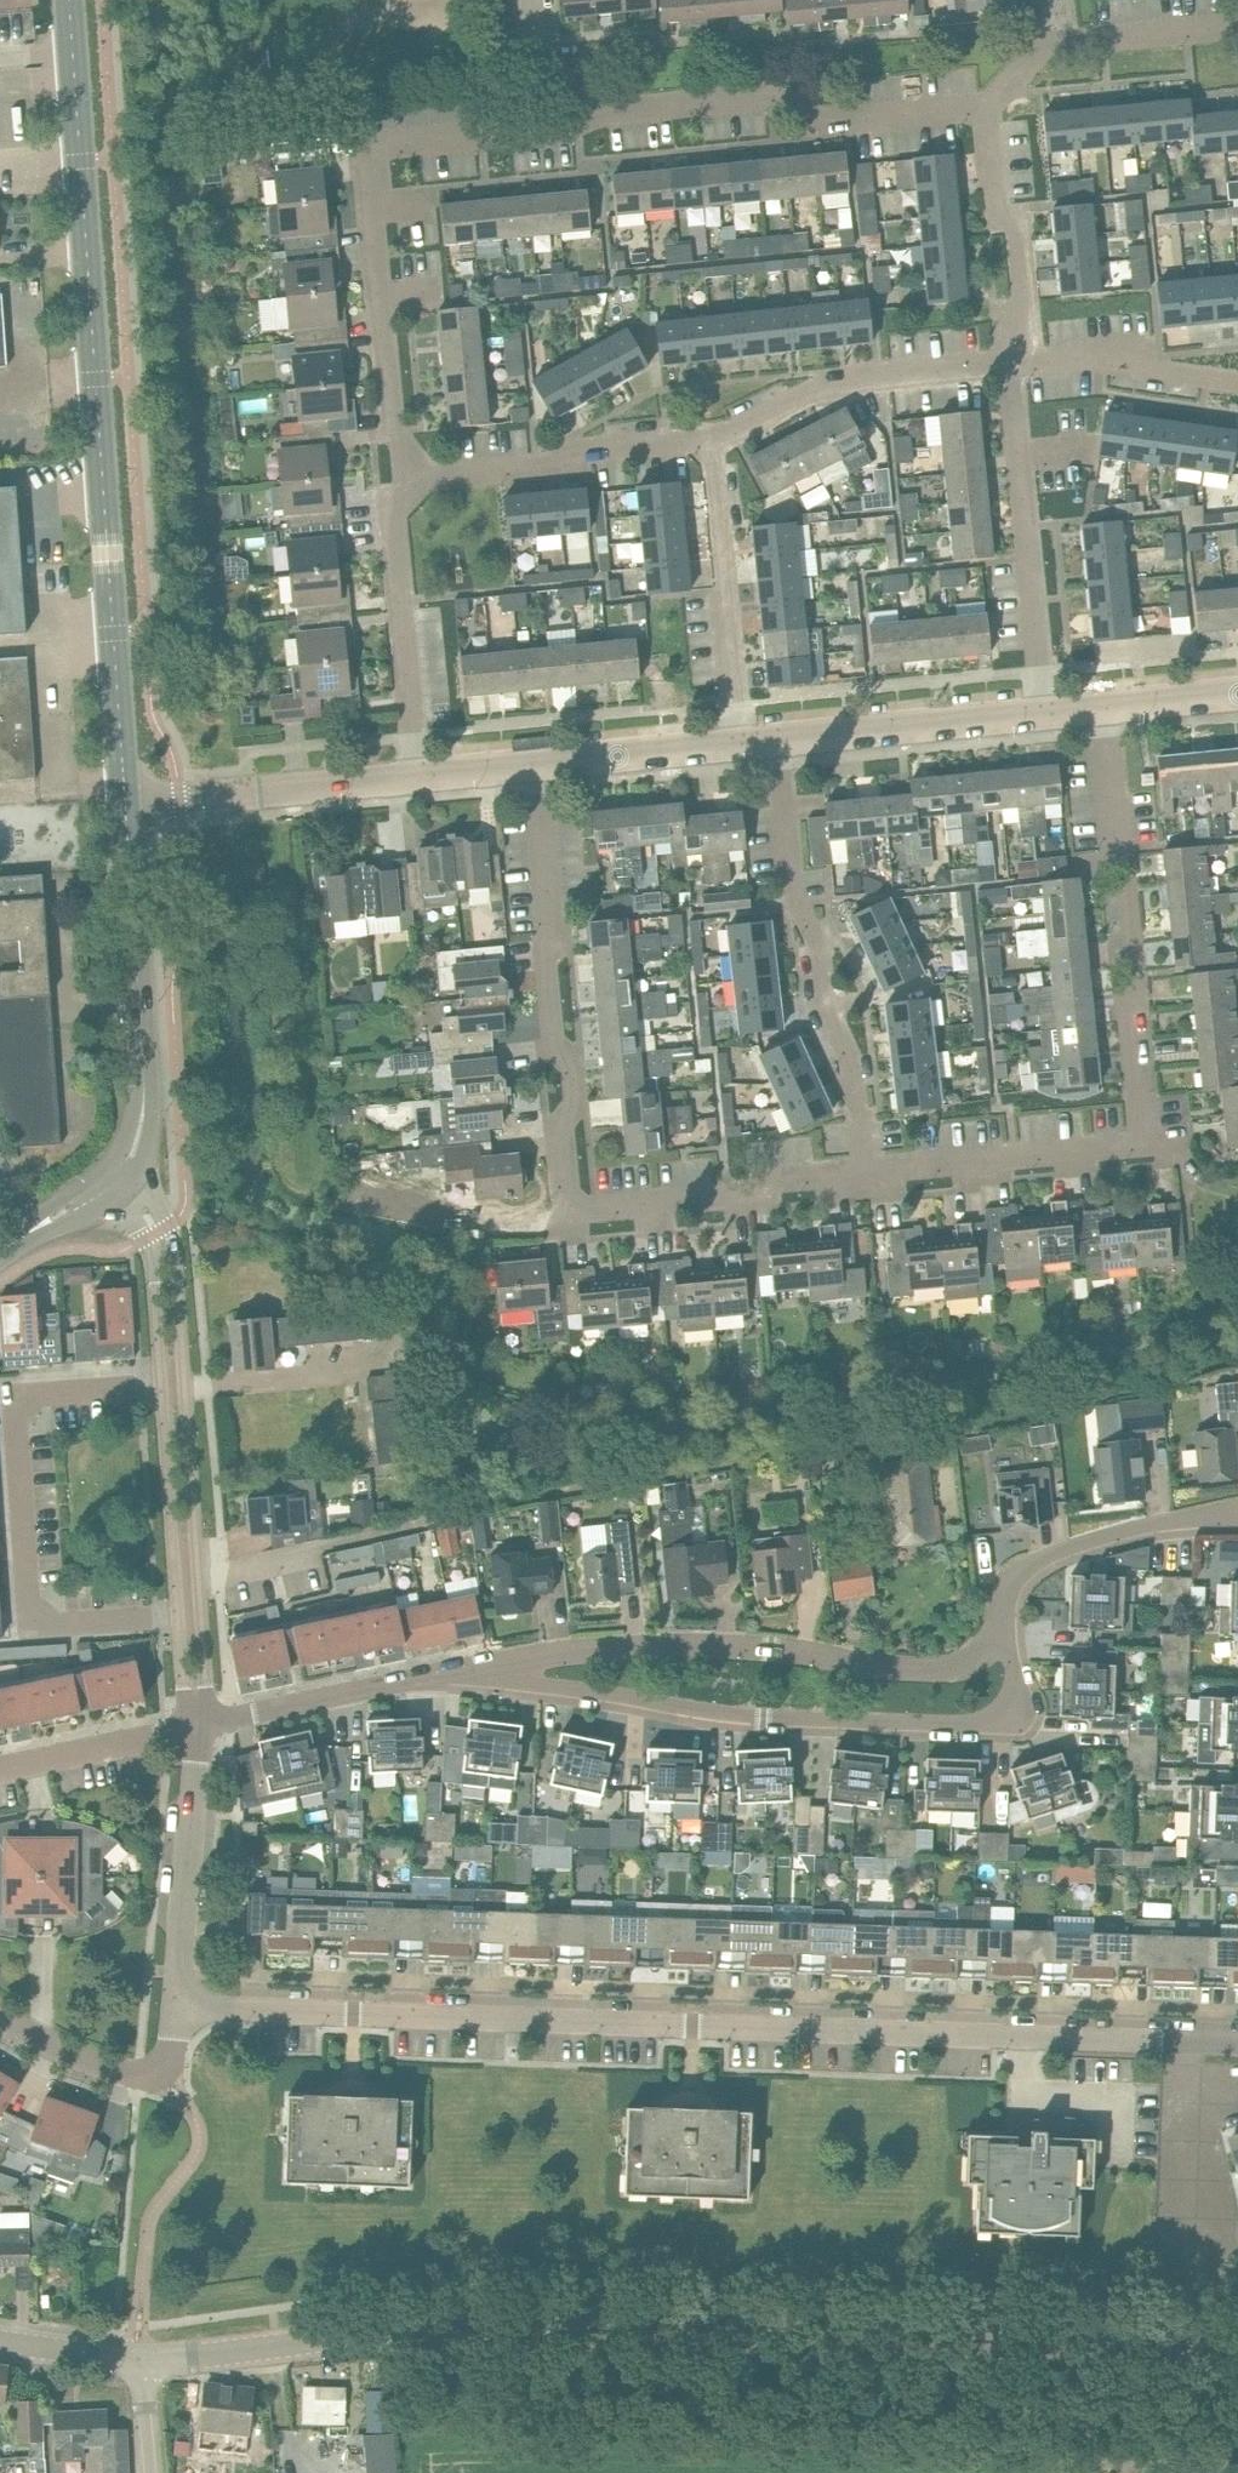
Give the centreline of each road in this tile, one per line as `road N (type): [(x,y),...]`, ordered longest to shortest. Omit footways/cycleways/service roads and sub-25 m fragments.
road 1 (residential): [(1185,2041),(177,2007)]
road 2 (residential): [(421,478),(390,425),(364,151),(573,128),(592,113),(774,96),(831,124),(984,108)]
road 3 (tertiary): [(125,805),(69,0)]
road 4 (residential): [(535,764),(553,1049),(574,1078),(575,1104),(559,1130),(570,1200),(592,1209),(751,1193),(779,1179),(865,1171)]
road 5 (residential): [(187,1585),(520,1497),(898,1434)]
road 6 (residential): [(865,1171),(1145,1145),(1102,707)]
road 7 (unclassified): [(565,2319),(1237,2336)]
road 8 (residential): [(1000,1619),(1015,1699),(1006,1715),(965,1724),(728,1714),(522,1680),(504,1665)]
road 9 (residential): [(504,1665),(563,1652),(699,1643),(946,1667),(993,1645),(1000,1619)]
road 10 (residential): [(189,1615),(63,1624),(27,1596),(14,1425),(43,1392),(173,1384)]
road 11 (residential): [(865,1171),(849,1055),(824,1001),(818,948),(794,903),(776,740)]
road 12 (unclassified): [(565,2319),(418,2326),(140,2359)]
road 13 (tertiary): [(116,1176),(132,1156),(145,1095),(125,805)]
road 14 (residential): [(1044,713),(1012,364)]
road 15 (residential): [(710,441),(833,381),(1012,364)]
road 16 (residential): [(195,1726),(504,1665)]
road 17 (residential): [(417,776),(388,517),(421,478)]
road 18 (residential): [(739,744),(710,441)]
road 19 (residential): [(125,805),(417,776)]
road 20 (residential): [(421,478),(710,441)]
road 21 (residential): [(1237,1509),(1116,1531),(1032,1561),(1010,1579),(1000,1619)]
road 22 (residential): [(177,2007),(195,1726)]
road 23 (residential): [(776,740),(1044,713)]
road 24 (residential): [(1012,364),(1026,297),(1018,230),(995,206),(984,108)]
road 25 (residential): [(1012,364),(1094,357),(1237,380)]
road 26 (residential): [(173,1384),(158,1231),(116,1176)]
road 27 (residential): [(535,764),(739,744)]
road 28 (residential): [(187,1585),(173,1384)]
road 29 (residential): [(1237,2290),(1227,2290),(1183,2105)]
road 30 (residential): [(0,1770),(195,1726)]
road 31 (residential): [(1055,41),(1237,26)]
road 32 (residential): [(160,2070),(108,2065),(0,2011)]
road 33 (unclassified): [(140,2359),(0,2340)]
road 34 (tertiary): [(0,1253),(116,1176)]
road 35 (residential): [(1102,707),(1237,693)]

